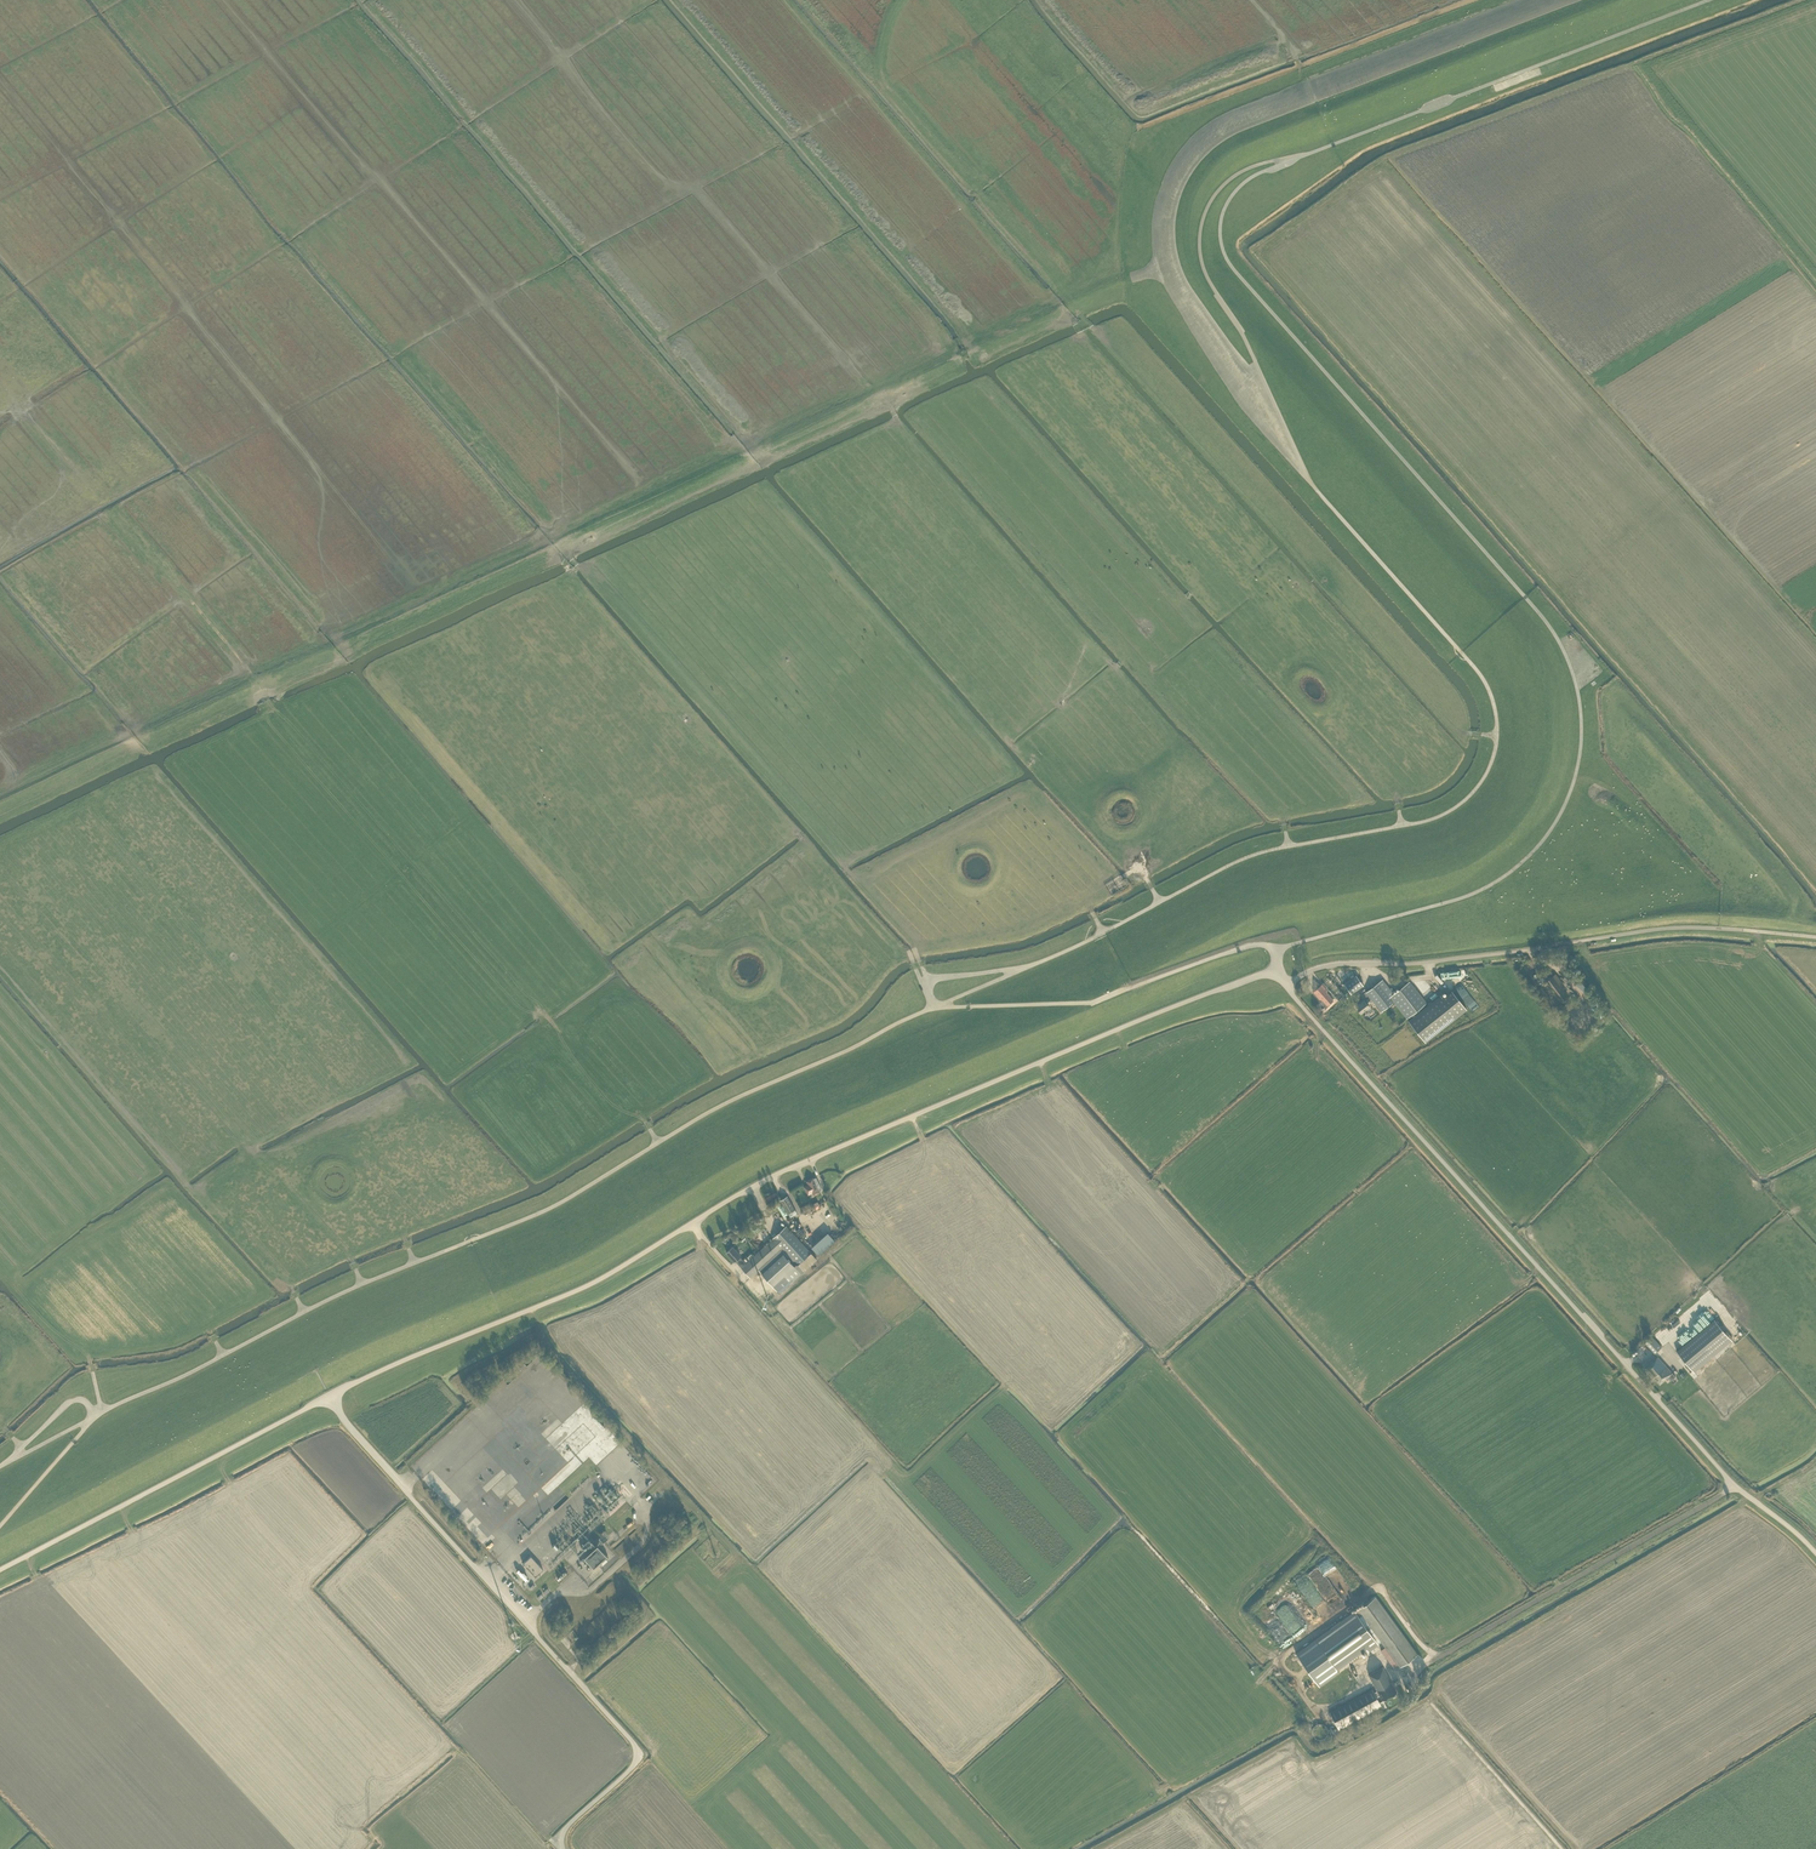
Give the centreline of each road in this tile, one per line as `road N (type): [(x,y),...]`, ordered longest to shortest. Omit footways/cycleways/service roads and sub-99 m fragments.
road 1 (unclassified): [(329,1396),(586,1286),(784,1170),(1214,990),(1279,971)]
road 2 (unclassified): [(1815,1553),(1724,1474),(1286,984)]
road 3 (unclassified): [(565,1848),(556,1839),(640,1756),(329,1396)]
road 4 (unclassified): [(1719,928),(1415,963),(1330,965),(1286,984)]
road 5 (unclassified): [(0,1569),(329,1396)]
road 6 (track): [(800,837),(908,951),(926,982),(910,937),(847,871)]
road 7 (unclassified): [(0,1525),(97,1415),(0,1466)]
road 8 (unclassified): [(1427,1698),(1562,1848)]

